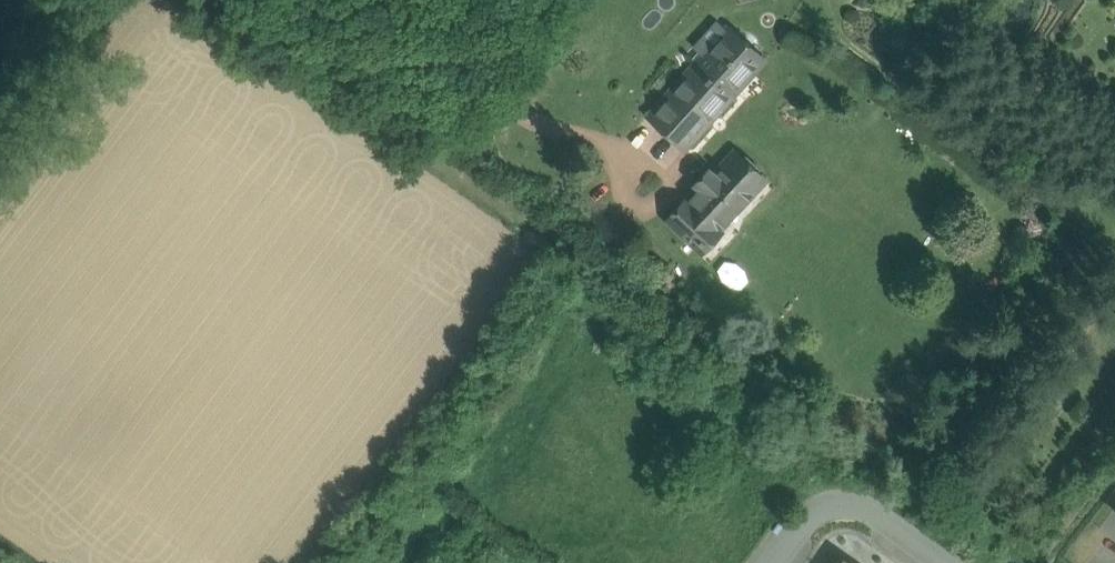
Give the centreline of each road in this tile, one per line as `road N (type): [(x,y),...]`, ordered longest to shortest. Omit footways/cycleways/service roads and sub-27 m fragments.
road 1 (unclassified): [(776,562),(810,518),(836,504),(870,510),(947,562)]

